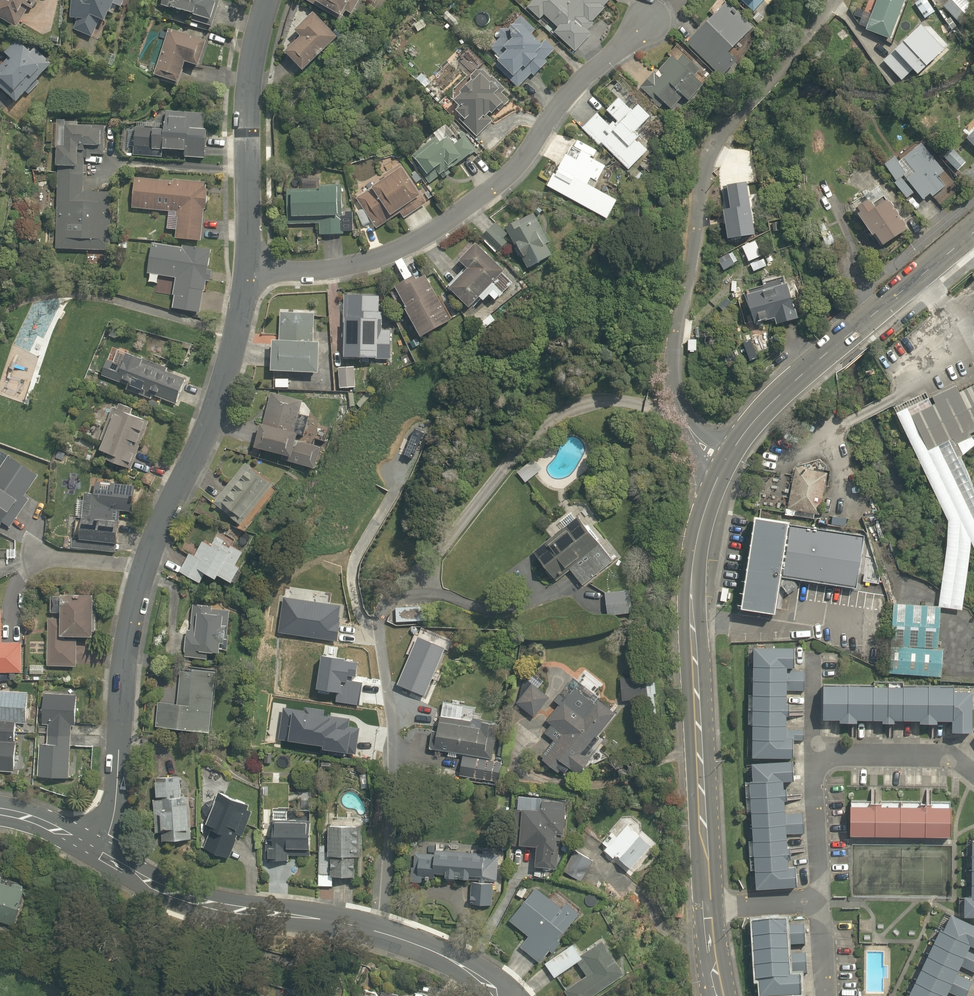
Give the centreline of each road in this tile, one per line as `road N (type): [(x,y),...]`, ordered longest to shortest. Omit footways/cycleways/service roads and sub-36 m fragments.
road 1 (residential): [(249,270),(222,379),(139,592),(122,685),(114,832),(104,857)]
road 2 (residential): [(725,461),(689,427),(674,386),(704,162),(840,0)]
road 3 (residential): [(249,270),(324,271),(427,236),(522,160),(574,88),(645,22)]
road 4 (secondary): [(708,909),(690,596),(696,546),(725,461)]
road 5 (tertiary): [(495,995),(445,956),(380,931),(202,900),(104,857)]
road 6 (secondary): [(725,461),(765,409),(973,235)]
road 7 (residential): [(271,0),(254,54),(249,121),(249,270)]
road 8 (residential): [(814,756),(949,758),(973,774)]
road 9 (residential): [(824,904),(814,756)]

